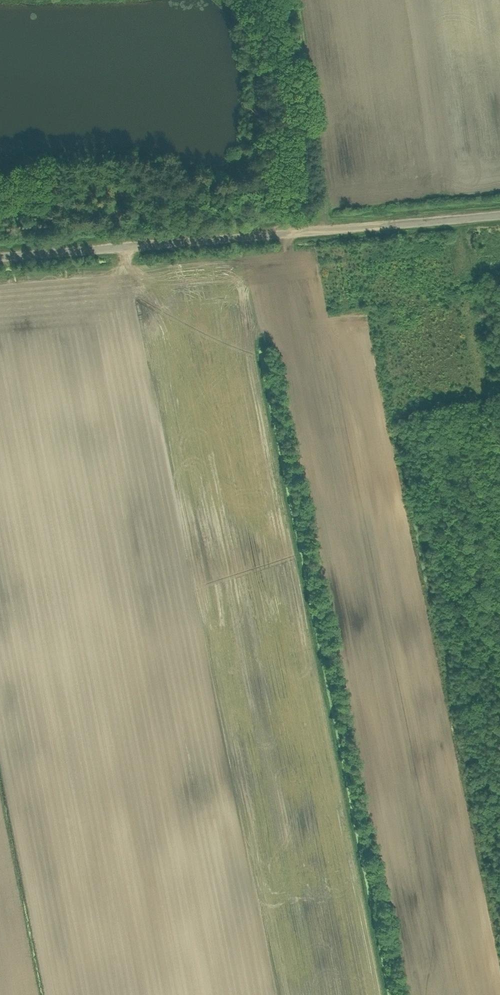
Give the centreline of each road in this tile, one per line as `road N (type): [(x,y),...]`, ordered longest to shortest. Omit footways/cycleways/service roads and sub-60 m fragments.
road 1 (unclassified): [(0,257),(499,213)]
road 2 (track): [(294,0),(323,229)]

